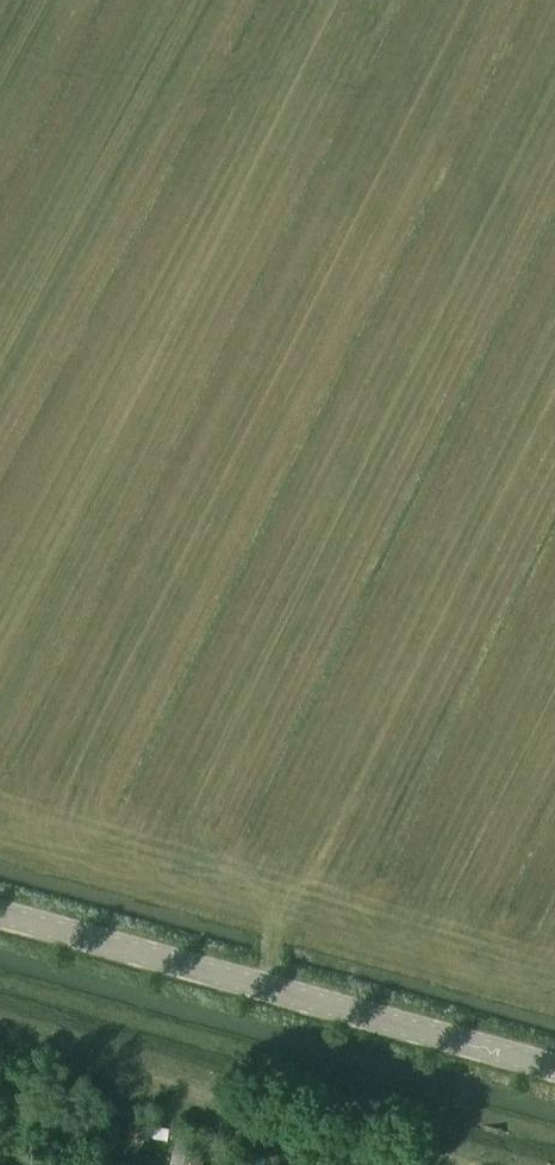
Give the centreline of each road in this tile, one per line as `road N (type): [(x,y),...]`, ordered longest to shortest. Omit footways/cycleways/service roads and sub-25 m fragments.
road 1 (unclassified): [(554,1076),(0,926)]

